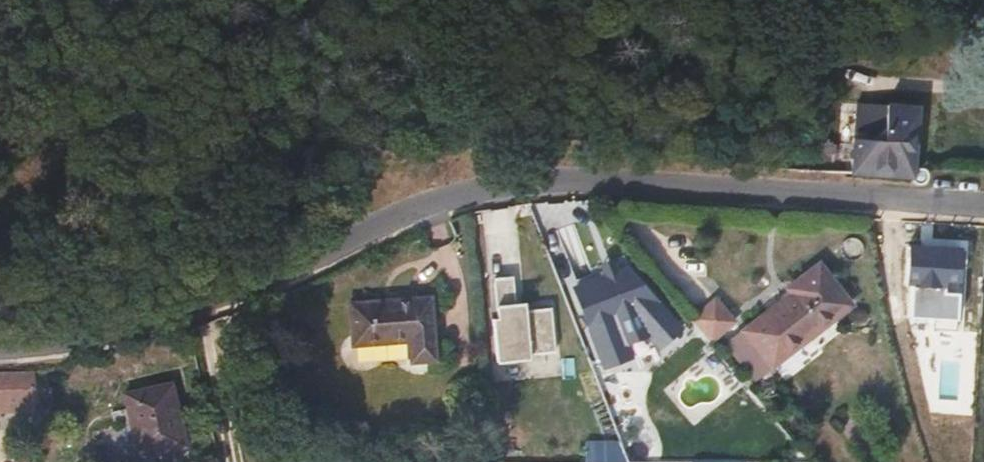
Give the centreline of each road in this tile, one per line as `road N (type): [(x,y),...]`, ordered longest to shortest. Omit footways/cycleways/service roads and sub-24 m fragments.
road 1 (residential): [(983,207),(599,179),(510,189),(395,219),(186,309),(0,346)]

